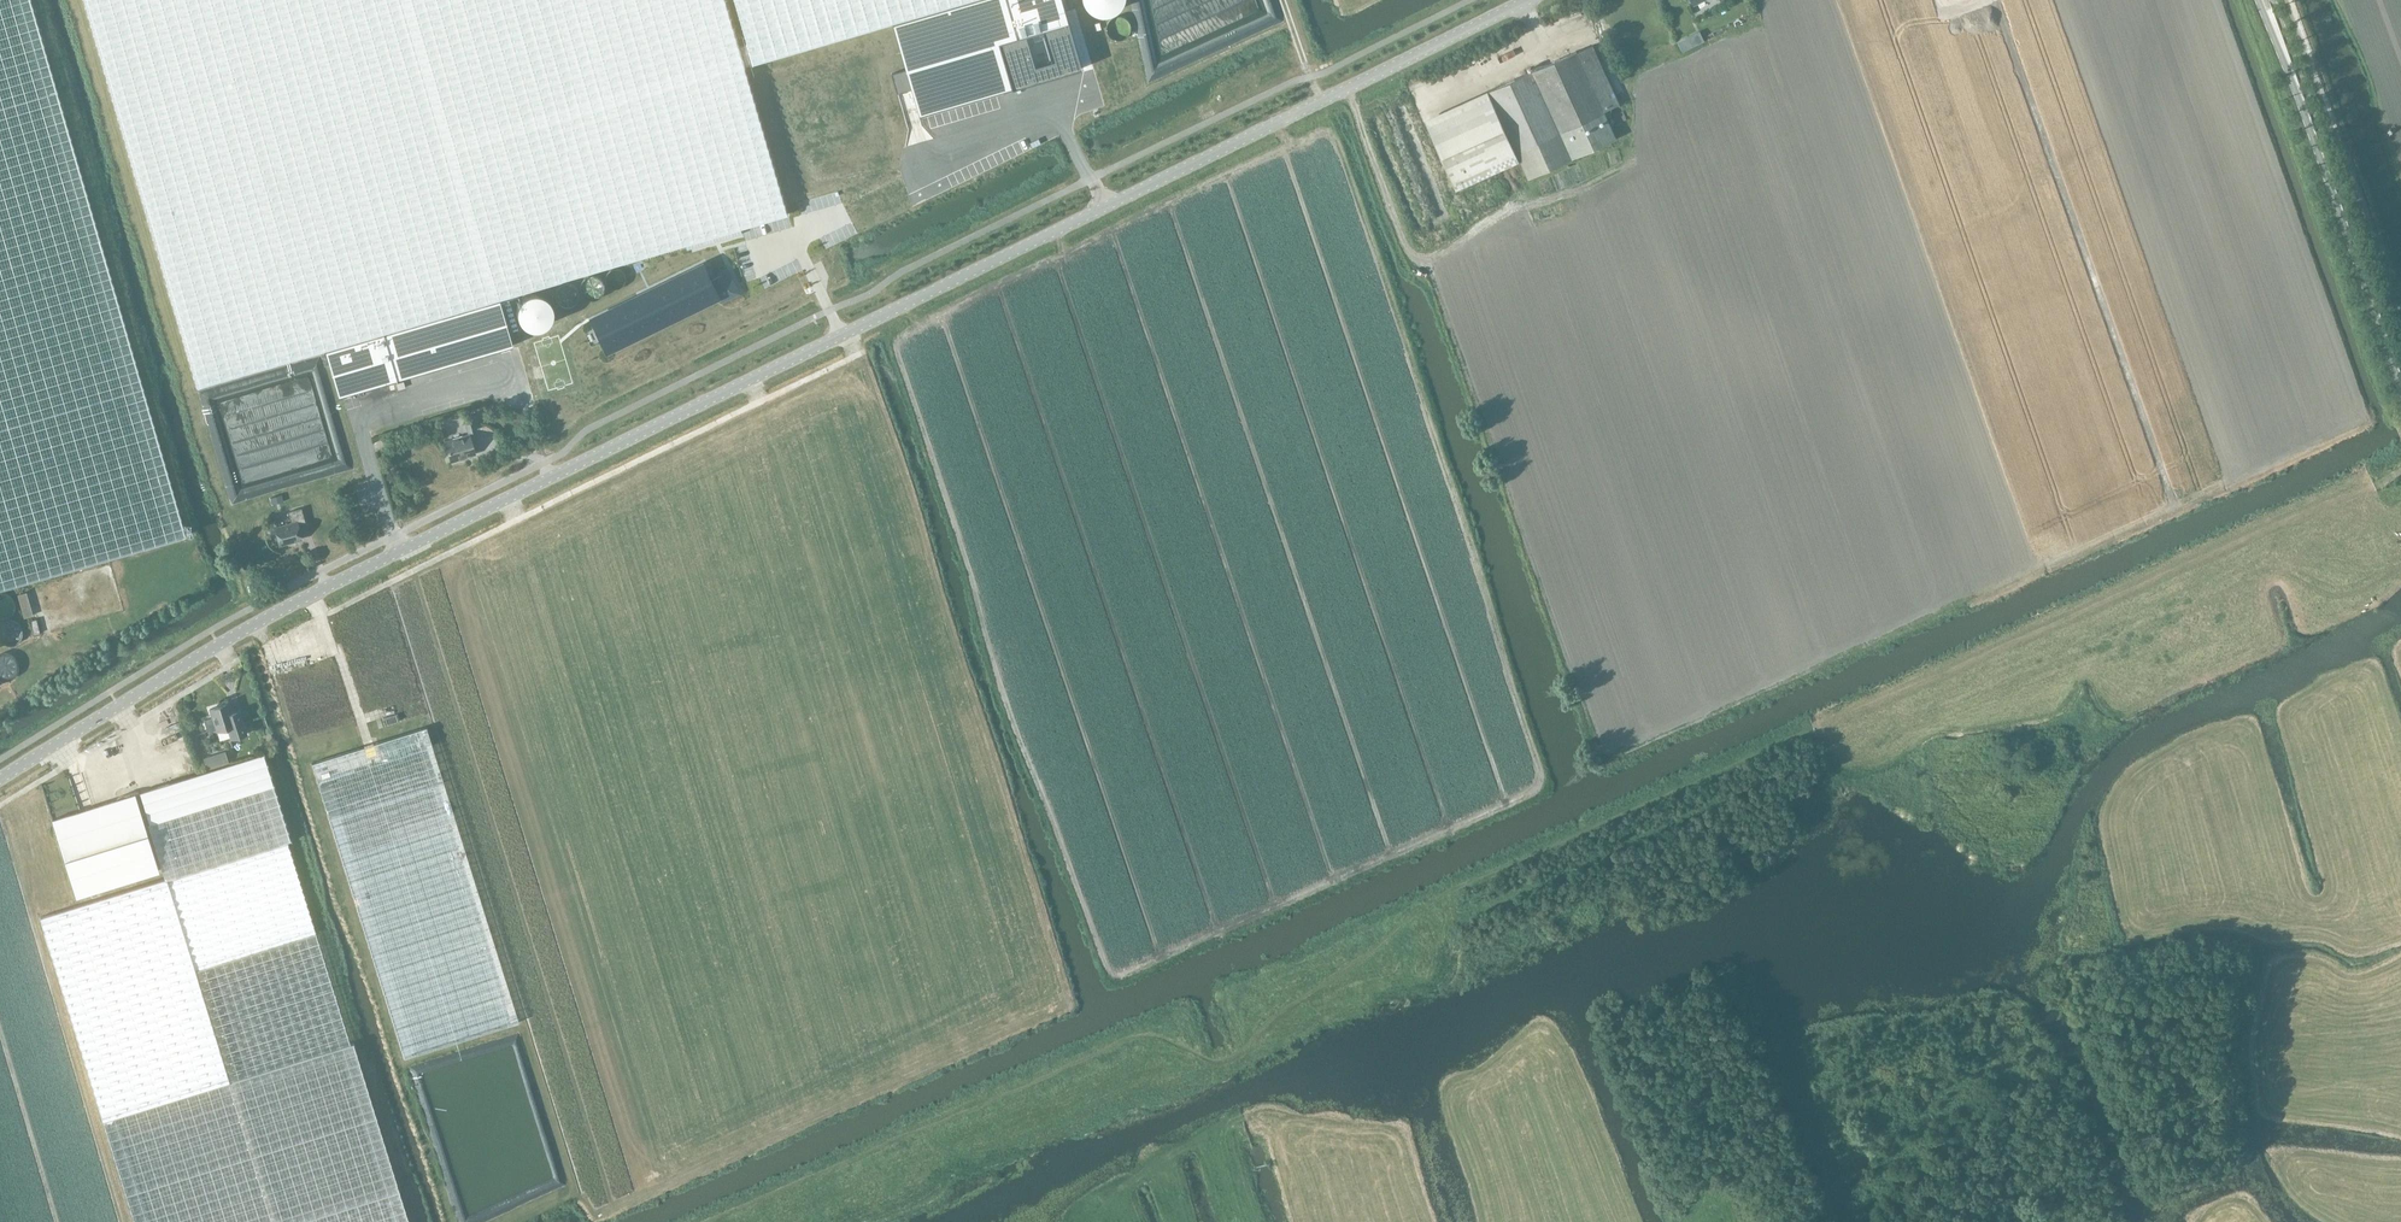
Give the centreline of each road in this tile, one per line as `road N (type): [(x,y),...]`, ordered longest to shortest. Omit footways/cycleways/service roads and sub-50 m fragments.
road 1 (unclassified): [(0,779),(387,556),(1531,0)]
road 2 (tertiary): [(2400,376),(2268,0)]

